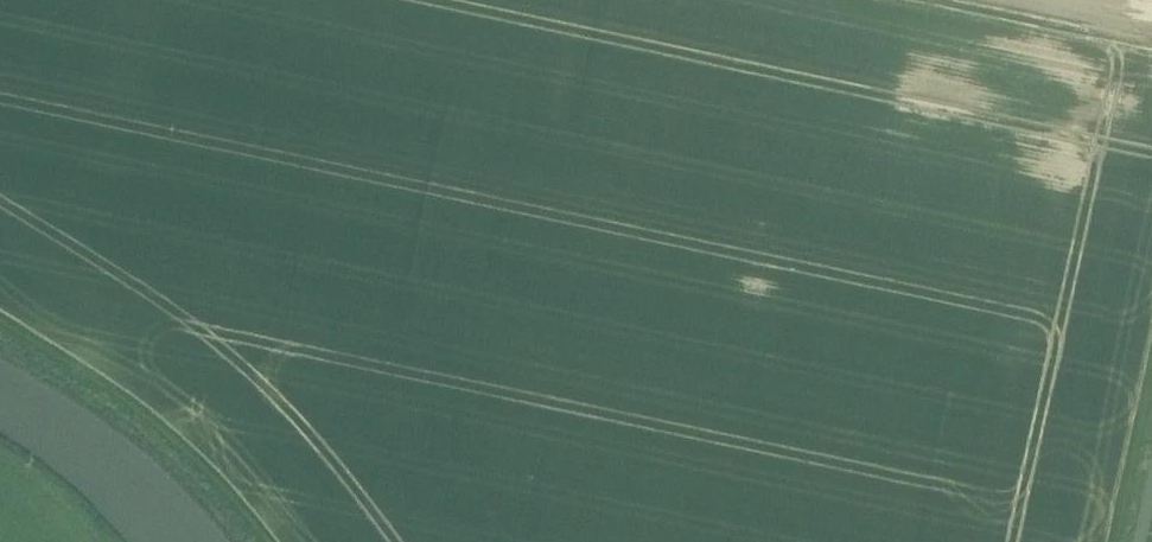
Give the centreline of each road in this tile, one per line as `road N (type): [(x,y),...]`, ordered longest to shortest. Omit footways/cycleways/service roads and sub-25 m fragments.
road 1 (track): [(266,541),(150,422),(0,321)]
road 2 (track): [(937,0),(1151,45)]
road 3 (track): [(1151,370),(1114,541)]

